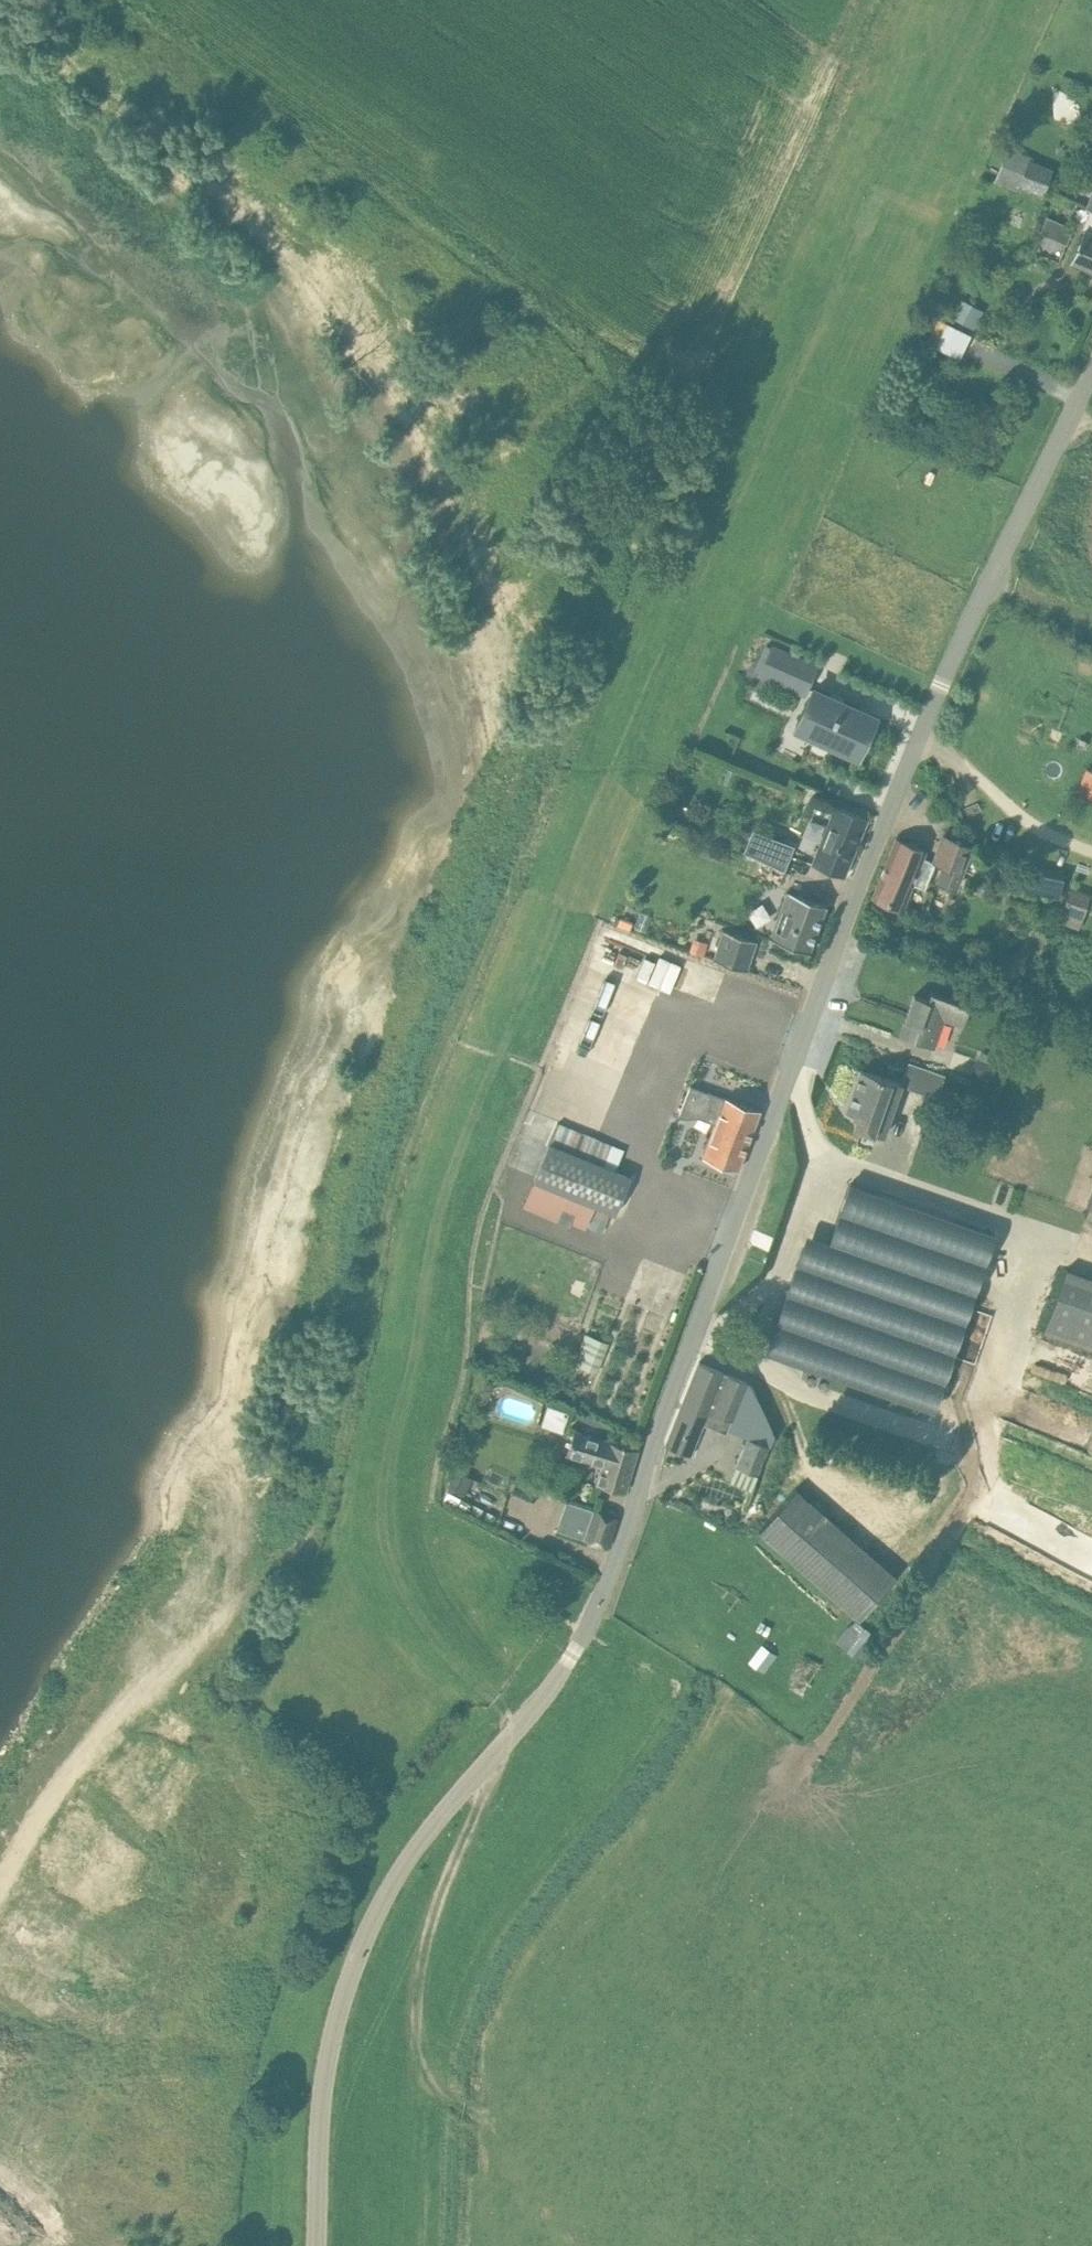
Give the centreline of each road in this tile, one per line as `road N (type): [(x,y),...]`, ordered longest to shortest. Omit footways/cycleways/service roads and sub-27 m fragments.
road 1 (unclassified): [(315,2245),(320,2101),(344,1990),(407,1858),(572,1654),(616,1562),(683,1360),(940,685),(1091,368)]
road 2 (track): [(501,1748),(414,1994),(421,2046),(461,2111)]

